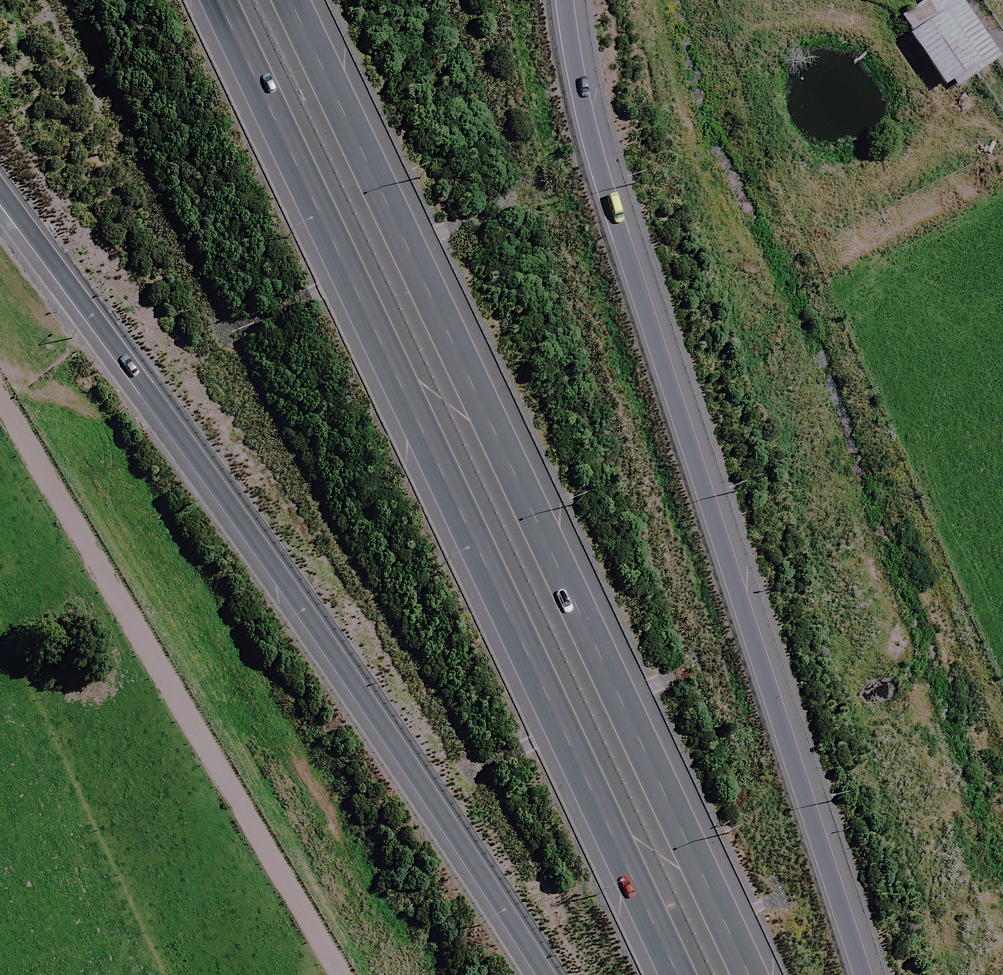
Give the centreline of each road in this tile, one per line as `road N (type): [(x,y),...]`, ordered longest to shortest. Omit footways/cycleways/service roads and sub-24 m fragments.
road 1 (motorway): [(677,974),(220,0)]
road 2 (motorway): [(296,0),(751,974)]
road 3 (motorway): [(566,0),(572,71),(628,278),(863,974)]
road 4 (motorway): [(543,974),(472,857),(0,191)]
road 5 (track): [(0,400),(342,974)]
road 6 (track): [(1002,178),(856,257)]

